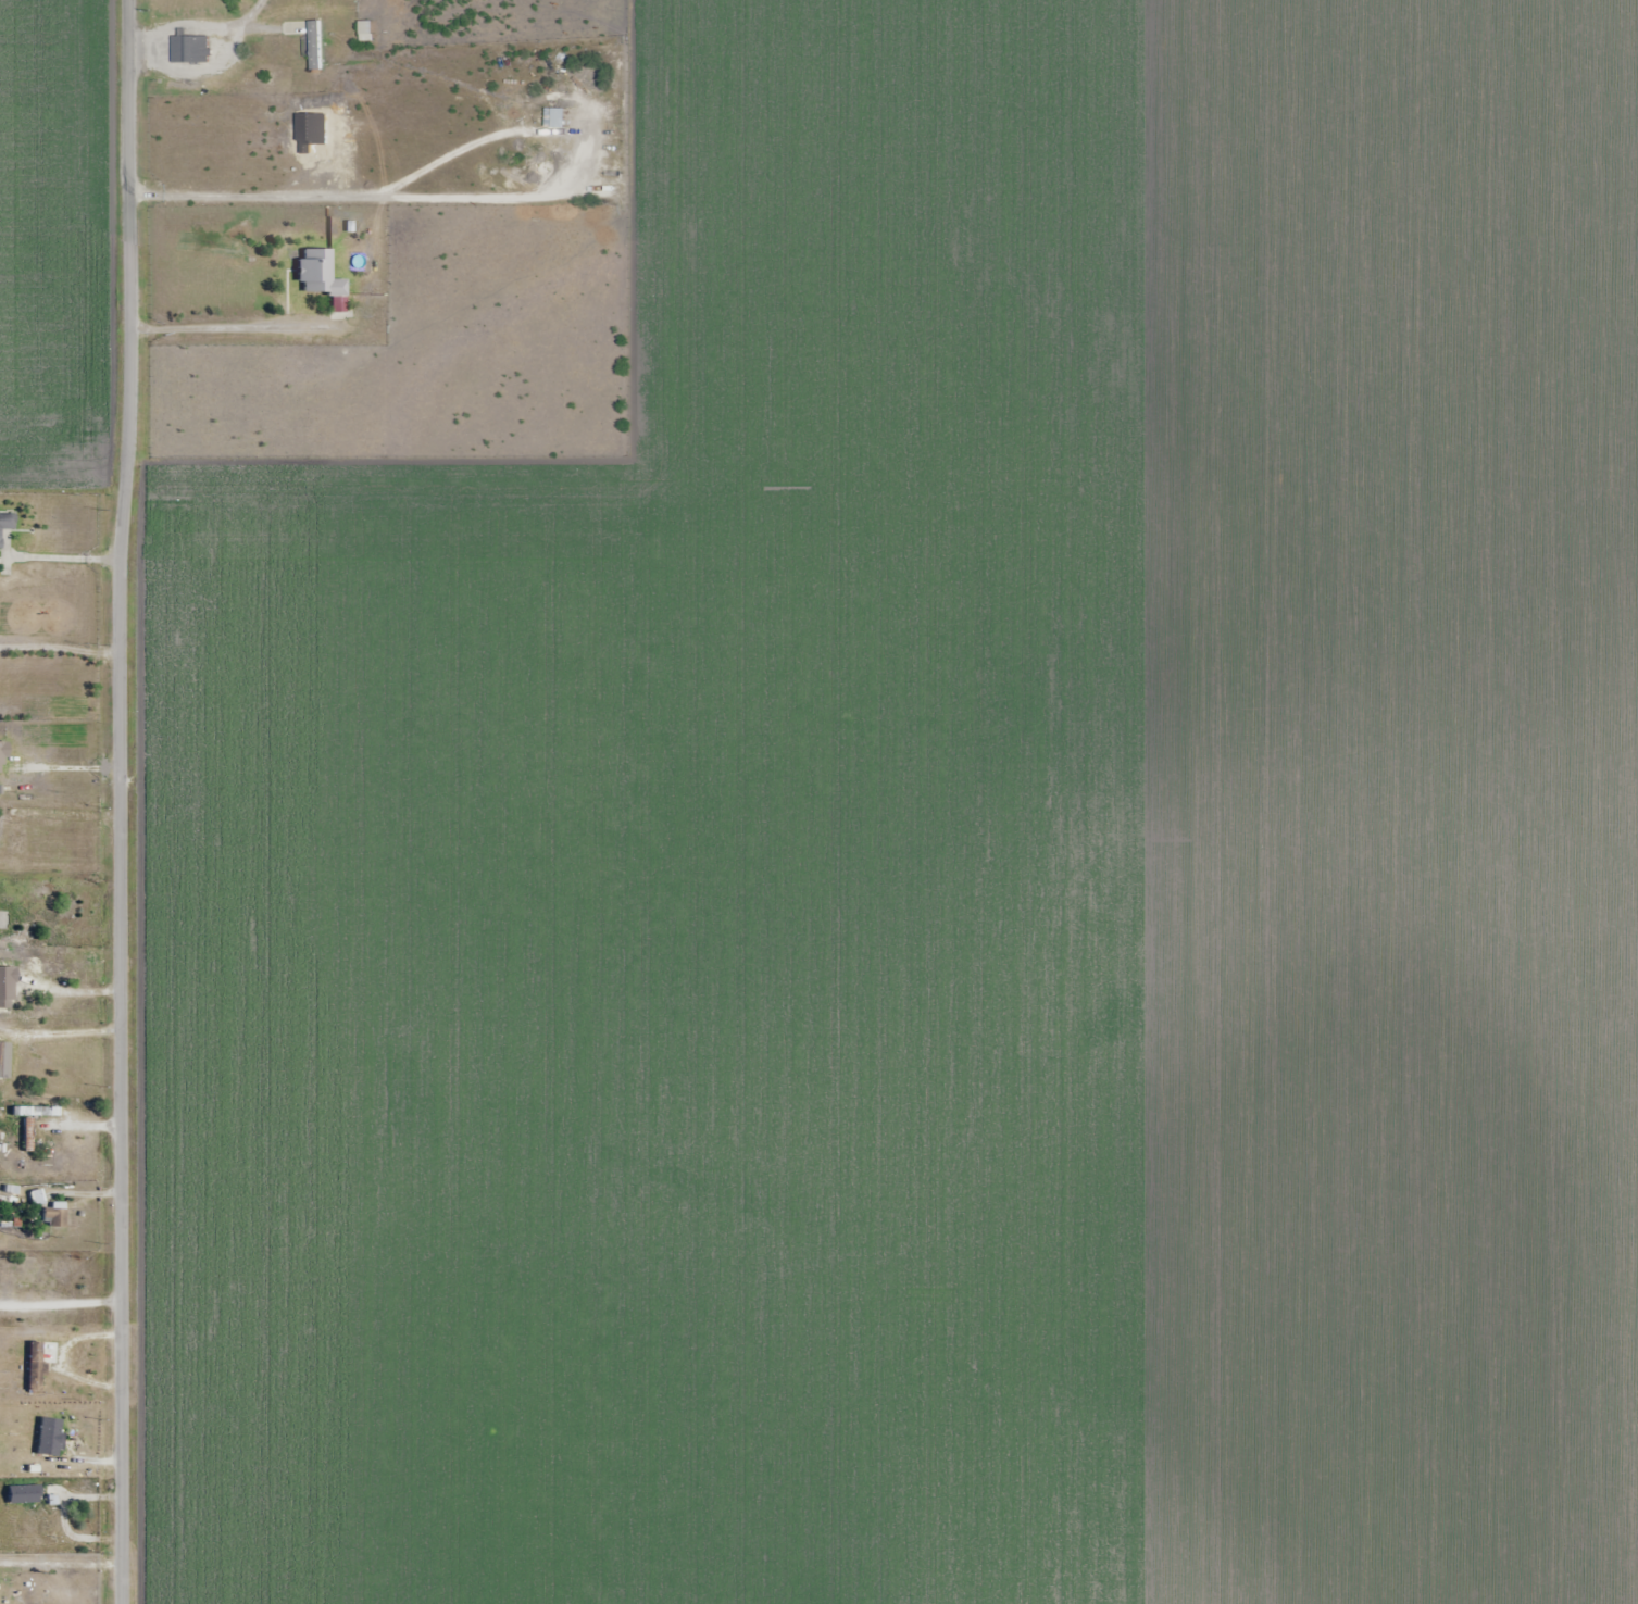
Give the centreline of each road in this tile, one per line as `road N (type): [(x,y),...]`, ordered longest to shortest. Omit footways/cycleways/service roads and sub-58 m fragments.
road 1 (residential): [(124,0),(117,563),(132,1603)]

